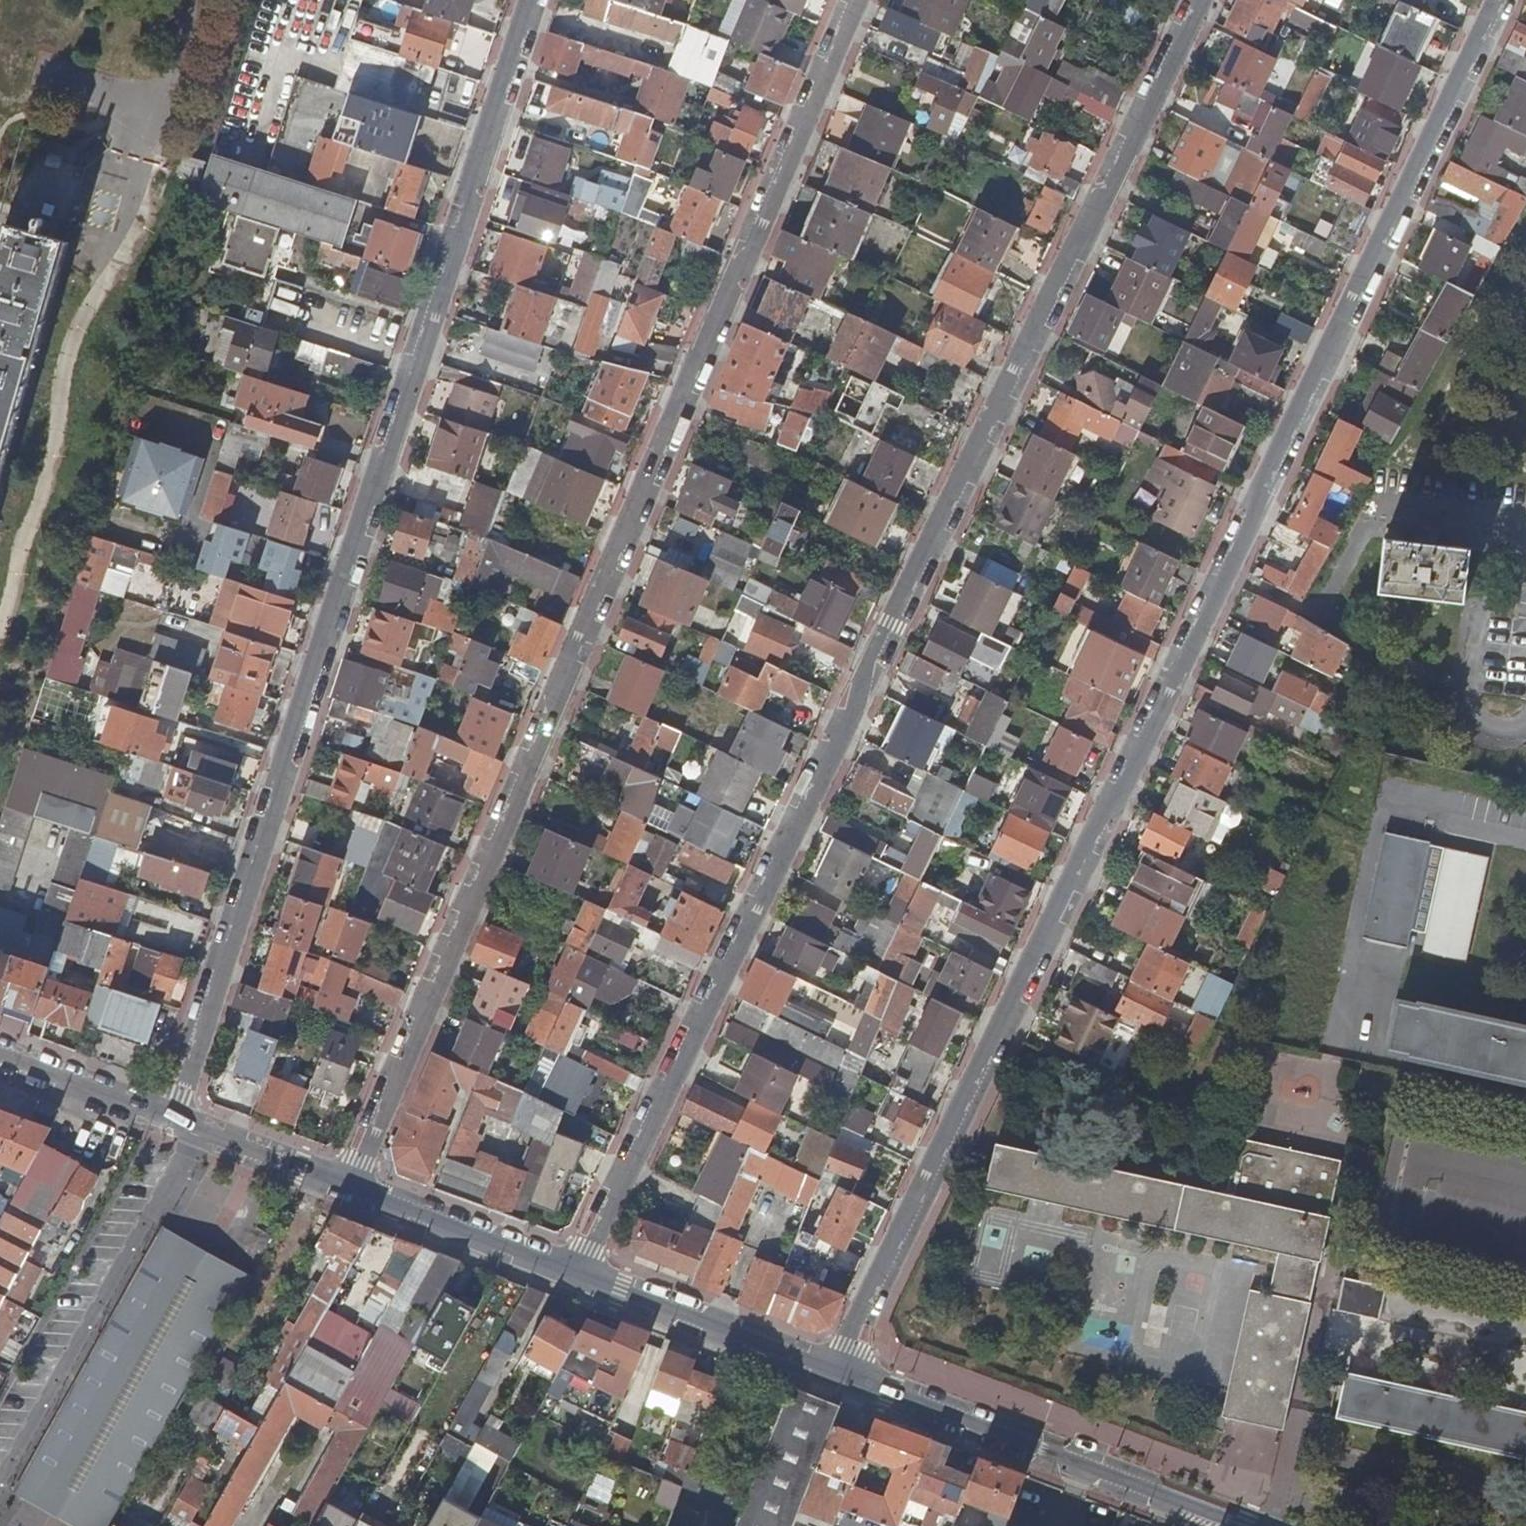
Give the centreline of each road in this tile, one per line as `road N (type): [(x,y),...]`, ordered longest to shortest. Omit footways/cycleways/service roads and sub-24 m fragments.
road 1 (residential): [(1496,0),(1261,484),(1254,518),(1169,695),(1121,795),(1097,822),(835,1373)]
road 2 (residential): [(578,1274),(1200,0)]
road 3 (residential): [(854,0),(355,1189)]
road 4 (residential): [(168,1117),(183,1093),(530,0)]
road 5 (residential): [(835,1373),(1238,1525)]
road 6 (residential): [(203,1131),(0,1488)]
road 7 (residential): [(578,1274),(835,1373)]
road 8 (residential): [(355,1189),(578,1274)]
road 9 (residential): [(0,1057),(168,1117)]
road 10 (residential): [(203,1131),(355,1189)]

